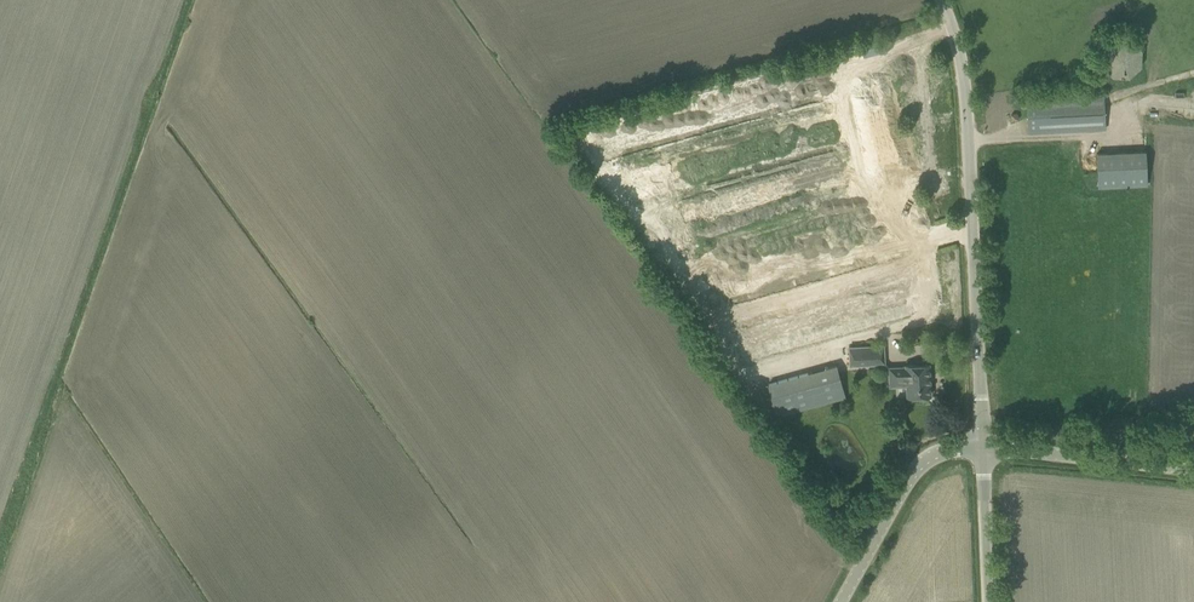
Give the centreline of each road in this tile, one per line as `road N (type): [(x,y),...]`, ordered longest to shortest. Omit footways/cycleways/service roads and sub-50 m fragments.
road 1 (unclassified): [(982,446),(963,74),(941,0)]
road 2 (unclassified): [(842,601),(923,466),(945,450),(982,446)]
road 3 (unclassified): [(1193,469),(982,446)]
road 4 (unclassified): [(988,601),(982,446)]

